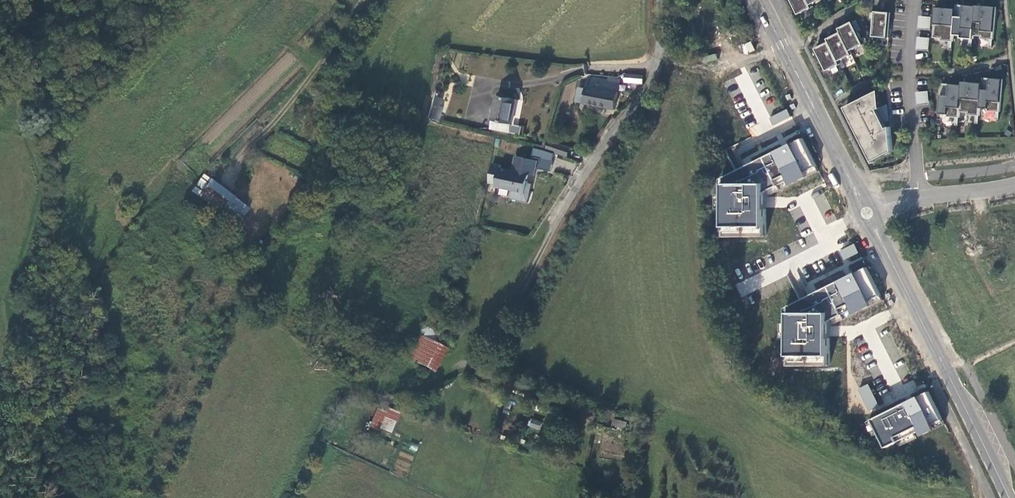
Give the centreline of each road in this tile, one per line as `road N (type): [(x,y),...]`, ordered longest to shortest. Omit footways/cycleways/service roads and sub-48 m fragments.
road 1 (residential): [(660,0),(659,53),(645,88),(573,192),(478,357),(485,371),(593,415)]
road 2 (secondary): [(868,214),(1008,497)]
road 3 (secondary): [(761,0),(868,214)]
road 4 (residential): [(919,198),(908,68),(913,0)]

